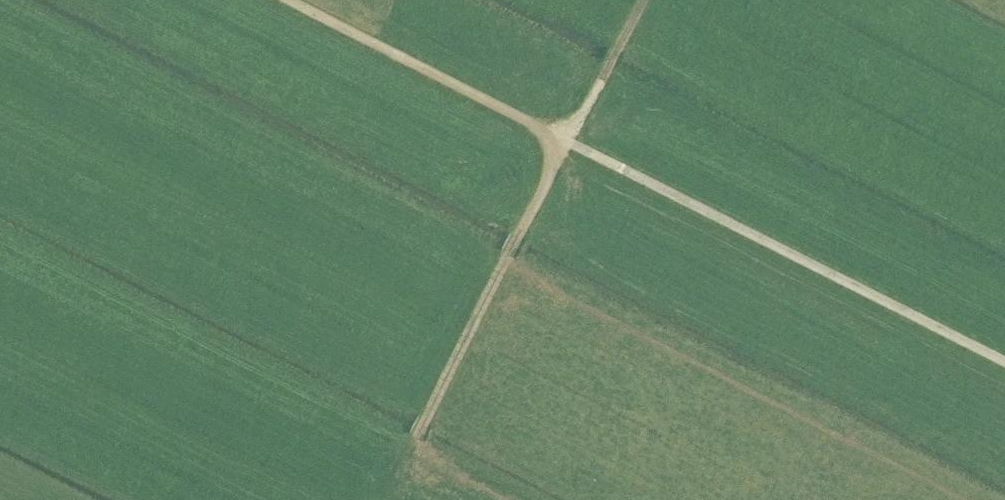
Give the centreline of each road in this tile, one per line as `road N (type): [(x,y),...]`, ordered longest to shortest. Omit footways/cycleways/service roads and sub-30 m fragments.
road 1 (track): [(1004,358),(304,0)]
road 2 (track): [(646,0),(410,446)]

